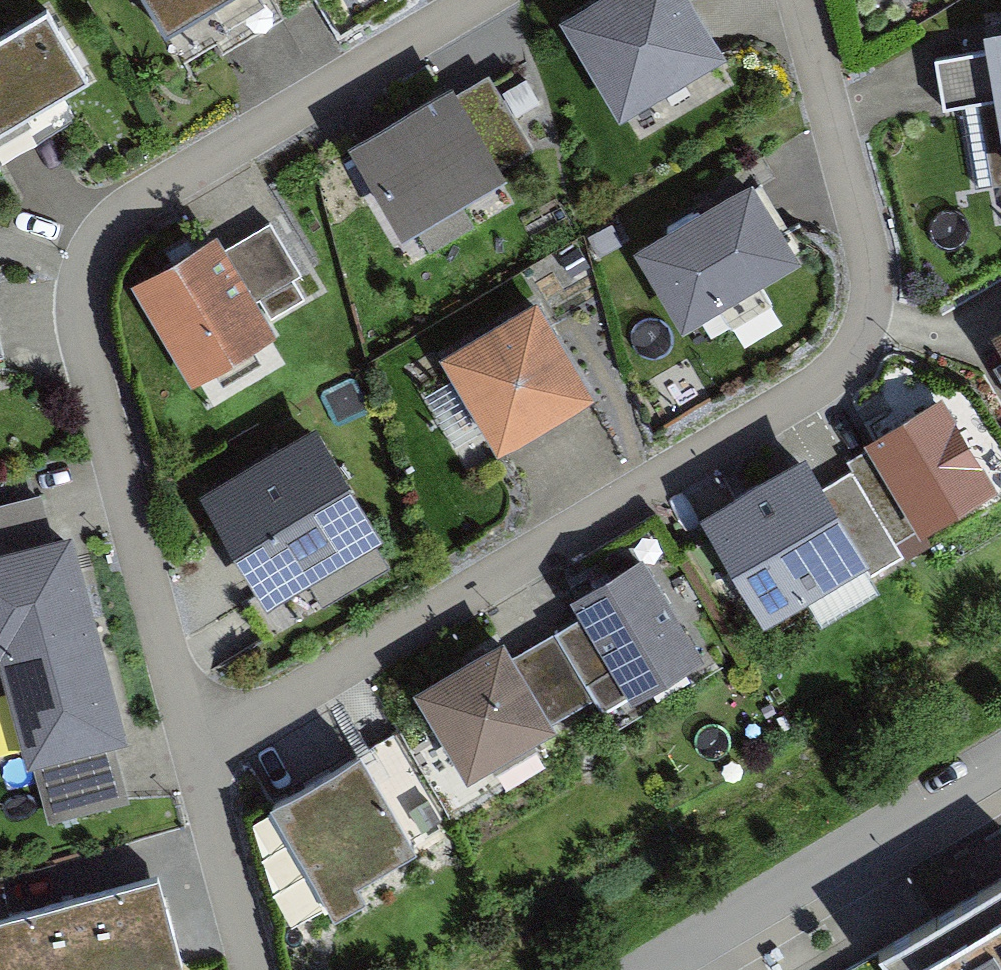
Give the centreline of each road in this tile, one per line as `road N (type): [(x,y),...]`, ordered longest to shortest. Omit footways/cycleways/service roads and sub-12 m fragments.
road 1 (residential): [(201,737),(81,335),(97,244),(145,202),(500,0)]
road 2 (residential): [(822,392),(201,737)]
road 3 (residential): [(799,0),(869,231),(880,294),(862,341),(822,392)]
road 4 (residential): [(658,969),(1000,774)]
road 5 (residential): [(258,969),(201,737)]

